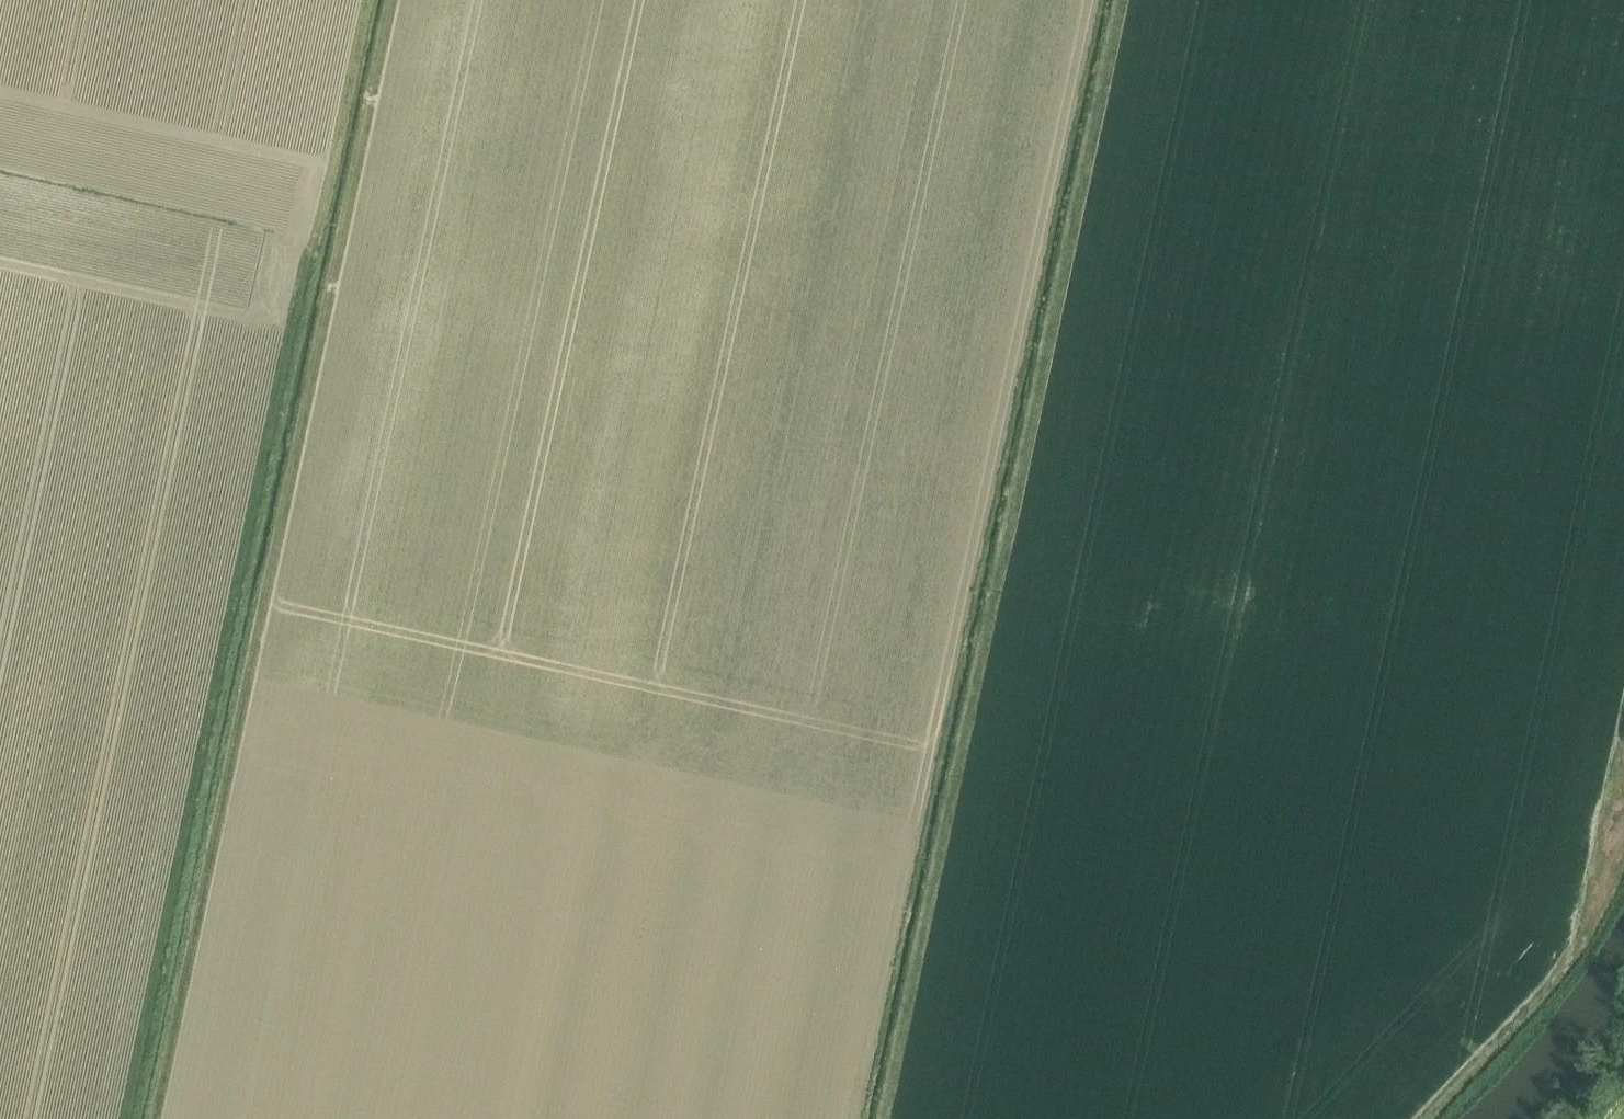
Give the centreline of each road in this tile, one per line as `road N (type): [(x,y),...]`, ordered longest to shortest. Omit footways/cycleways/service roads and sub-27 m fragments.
road 1 (track): [(886,1118),(1124,0)]
road 2 (track): [(309,250),(127,1118)]
road 3 (track): [(1426,1118),(1564,967),(1623,877)]

